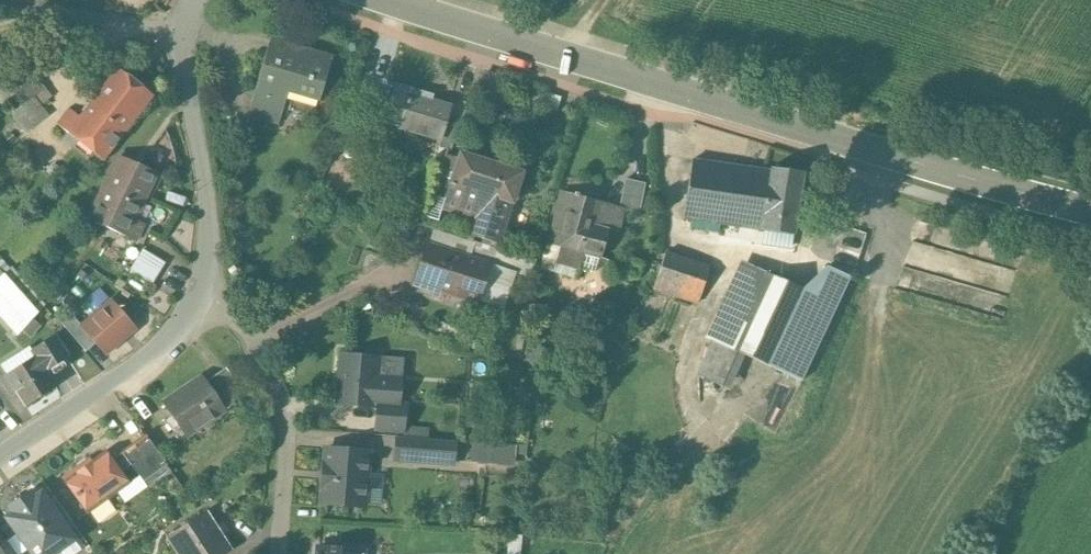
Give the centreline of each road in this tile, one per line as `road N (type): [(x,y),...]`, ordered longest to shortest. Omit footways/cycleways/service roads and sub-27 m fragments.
road 1 (tertiary): [(1090,209),(648,82),(395,0)]
road 2 (residential): [(283,553),(286,407),(211,279)]
road 3 (unclassified): [(198,0),(184,68),(211,279)]
road 4 (unclassified): [(211,279),(164,350),(0,459)]
road 5 (track): [(0,5),(185,36)]

